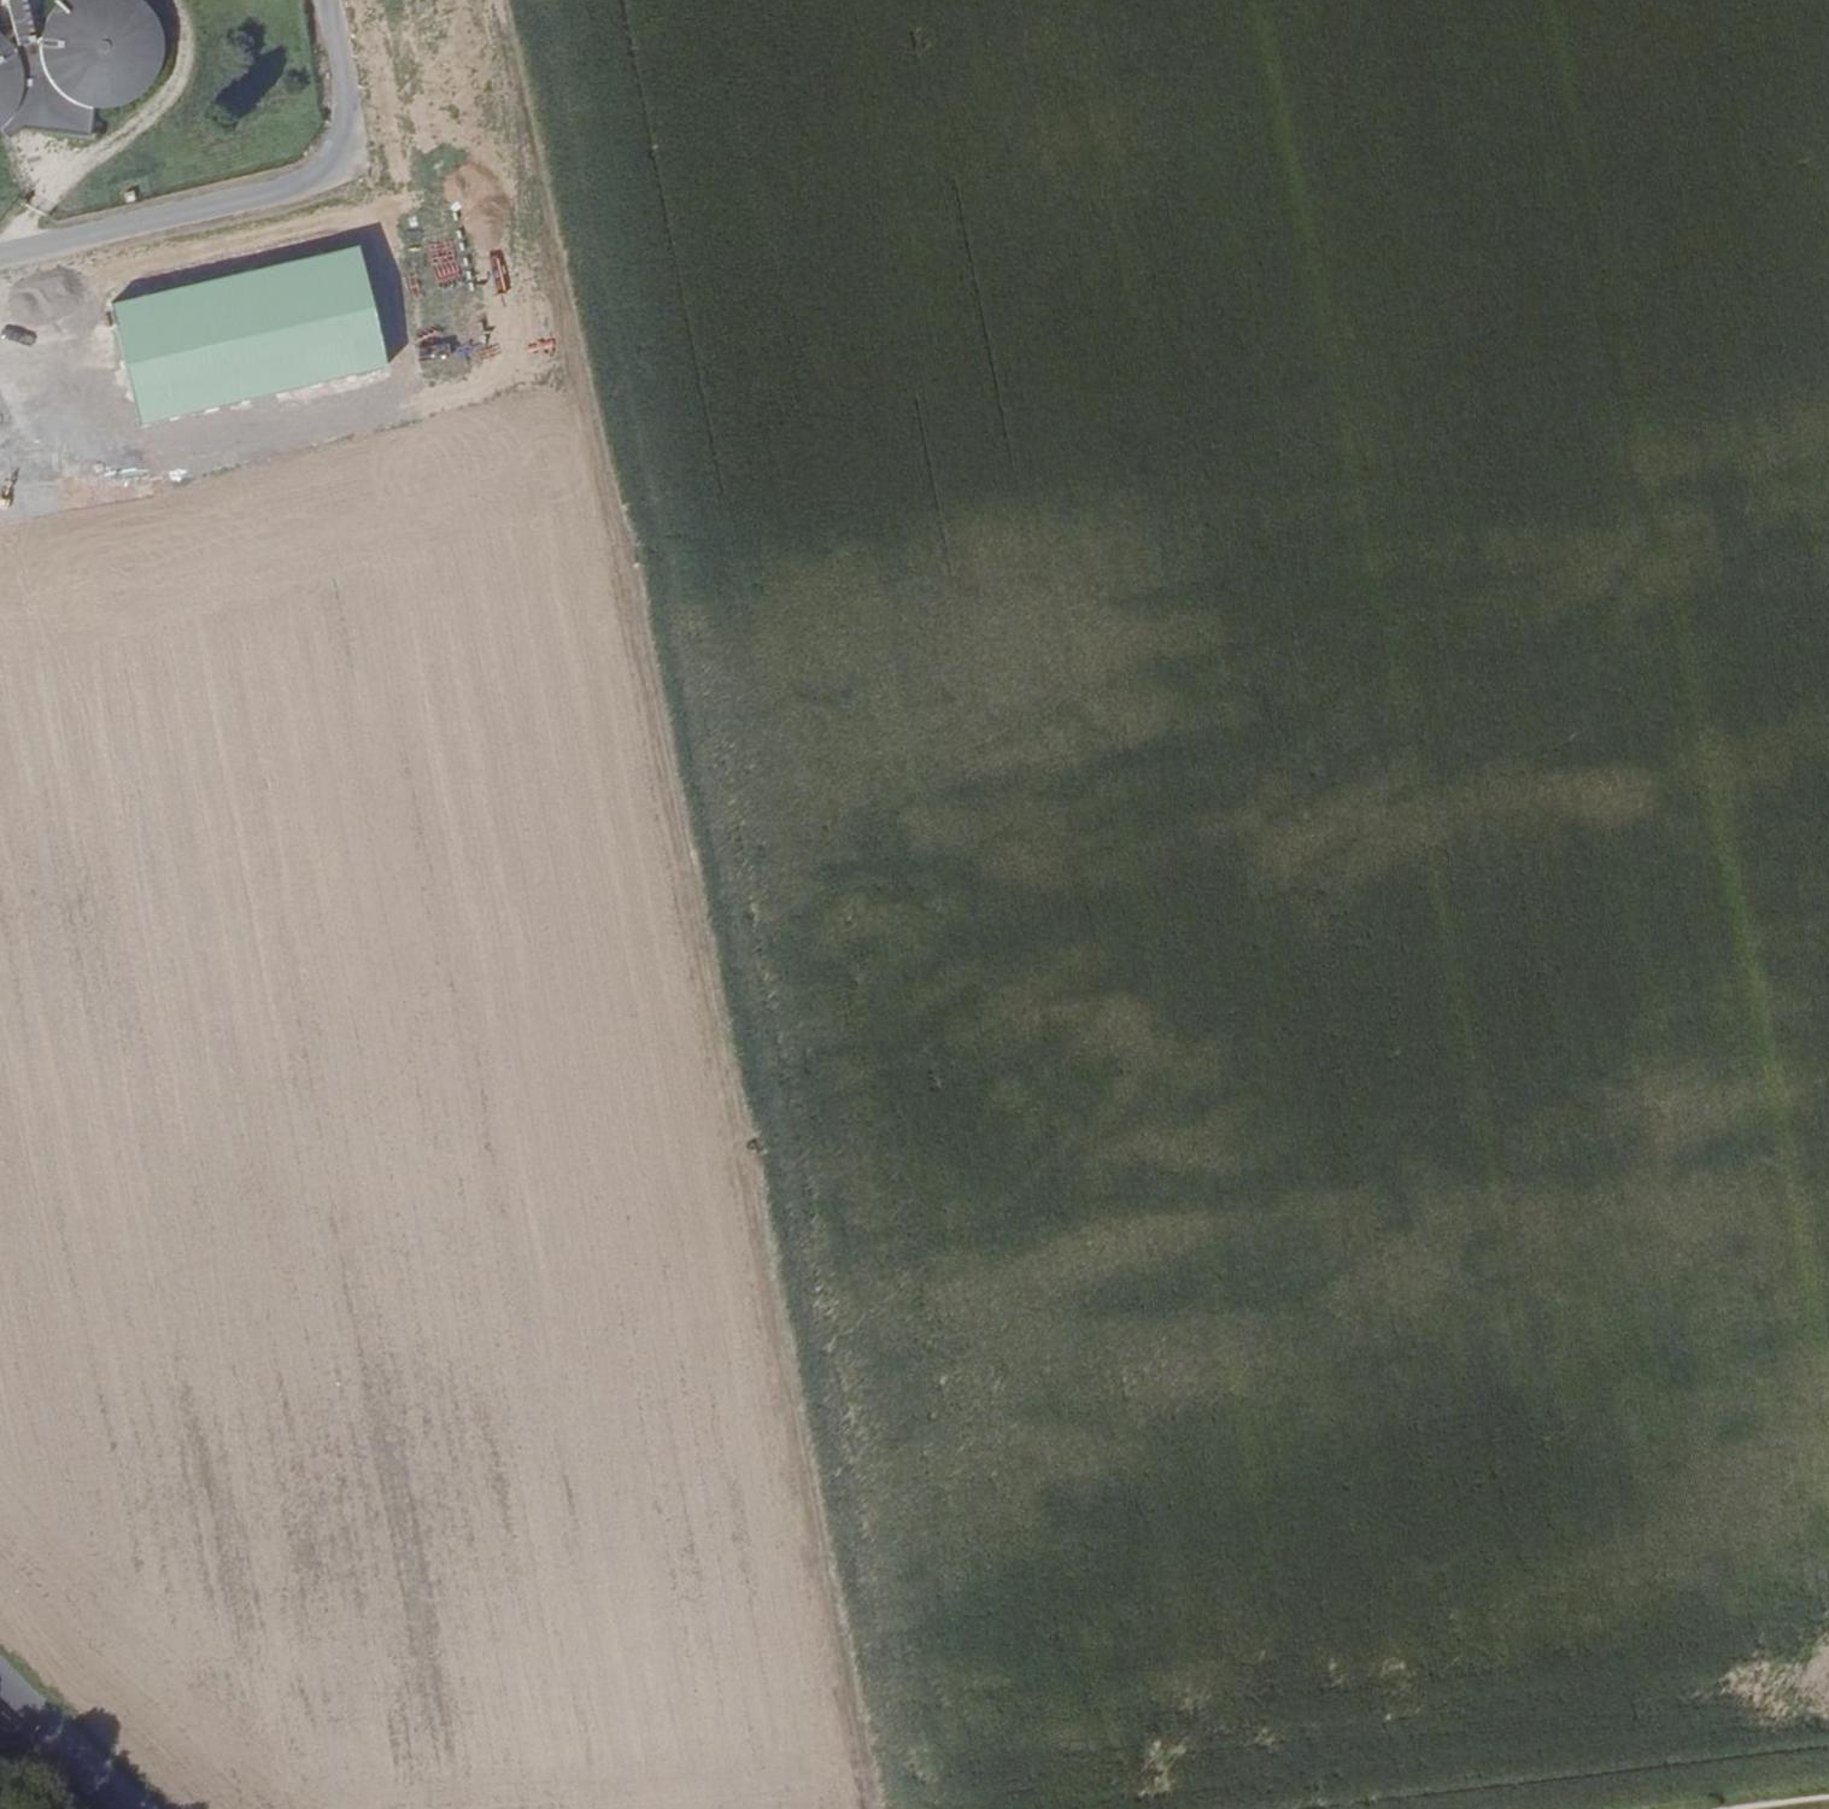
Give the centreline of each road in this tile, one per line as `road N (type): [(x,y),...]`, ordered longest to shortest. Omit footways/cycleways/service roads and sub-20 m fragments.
road 1 (unclassified): [(0,270),(288,199),(337,172),(357,124),(342,0)]
road 2 (tertiary): [(125,1808),(0,1689)]

